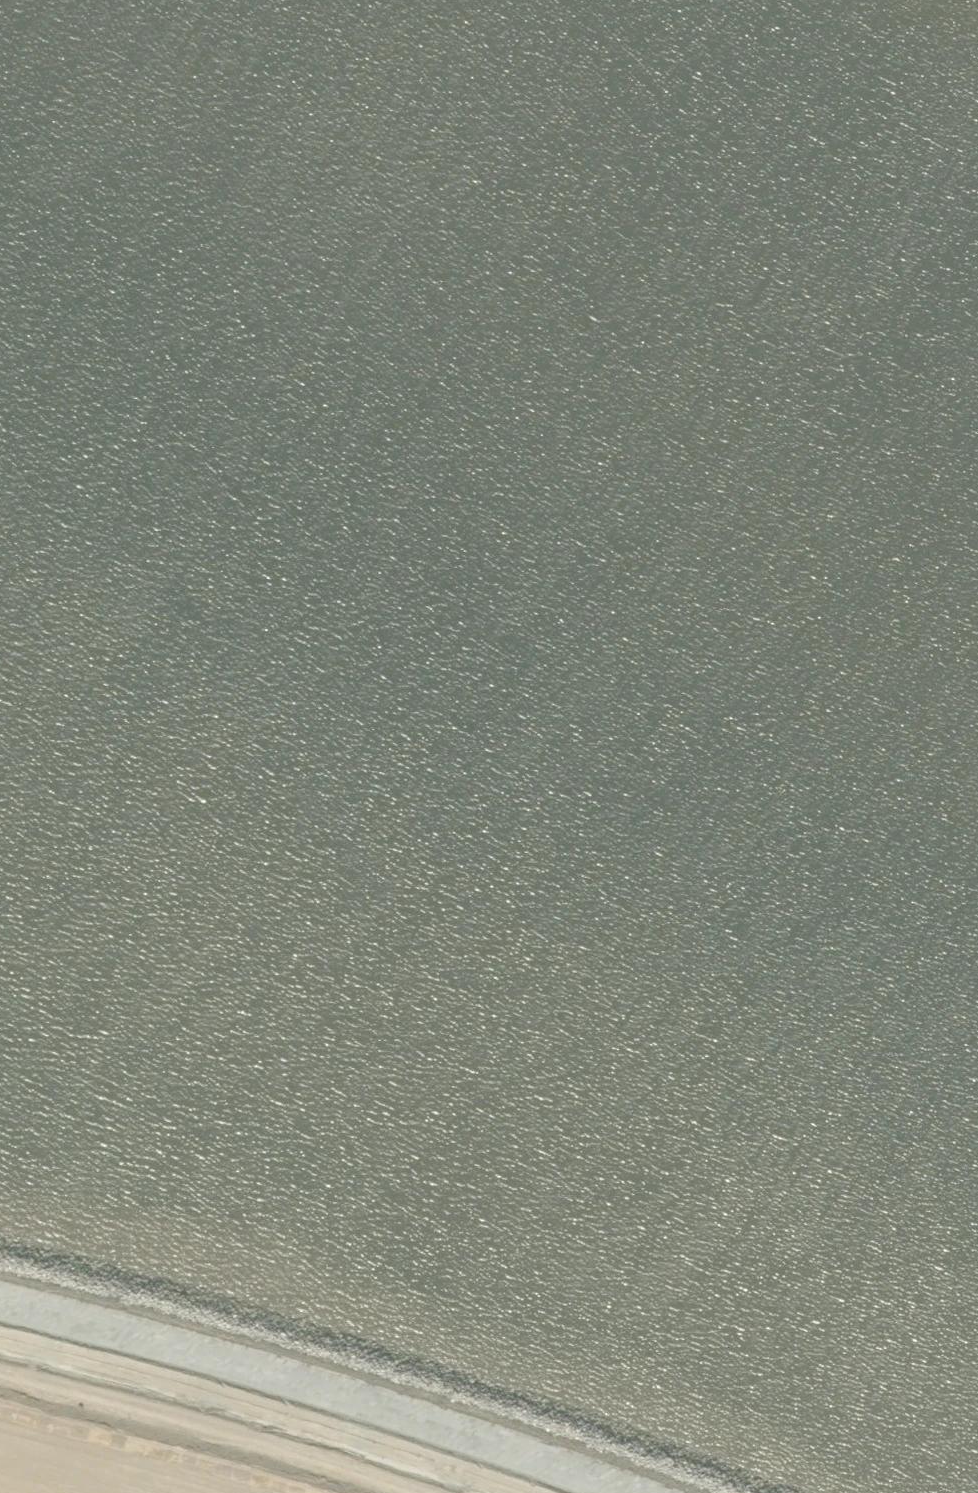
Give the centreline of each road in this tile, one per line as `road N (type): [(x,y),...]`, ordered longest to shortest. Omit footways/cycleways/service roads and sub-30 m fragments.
road 1 (track): [(637,1492),(360,1401),(0,1303)]

